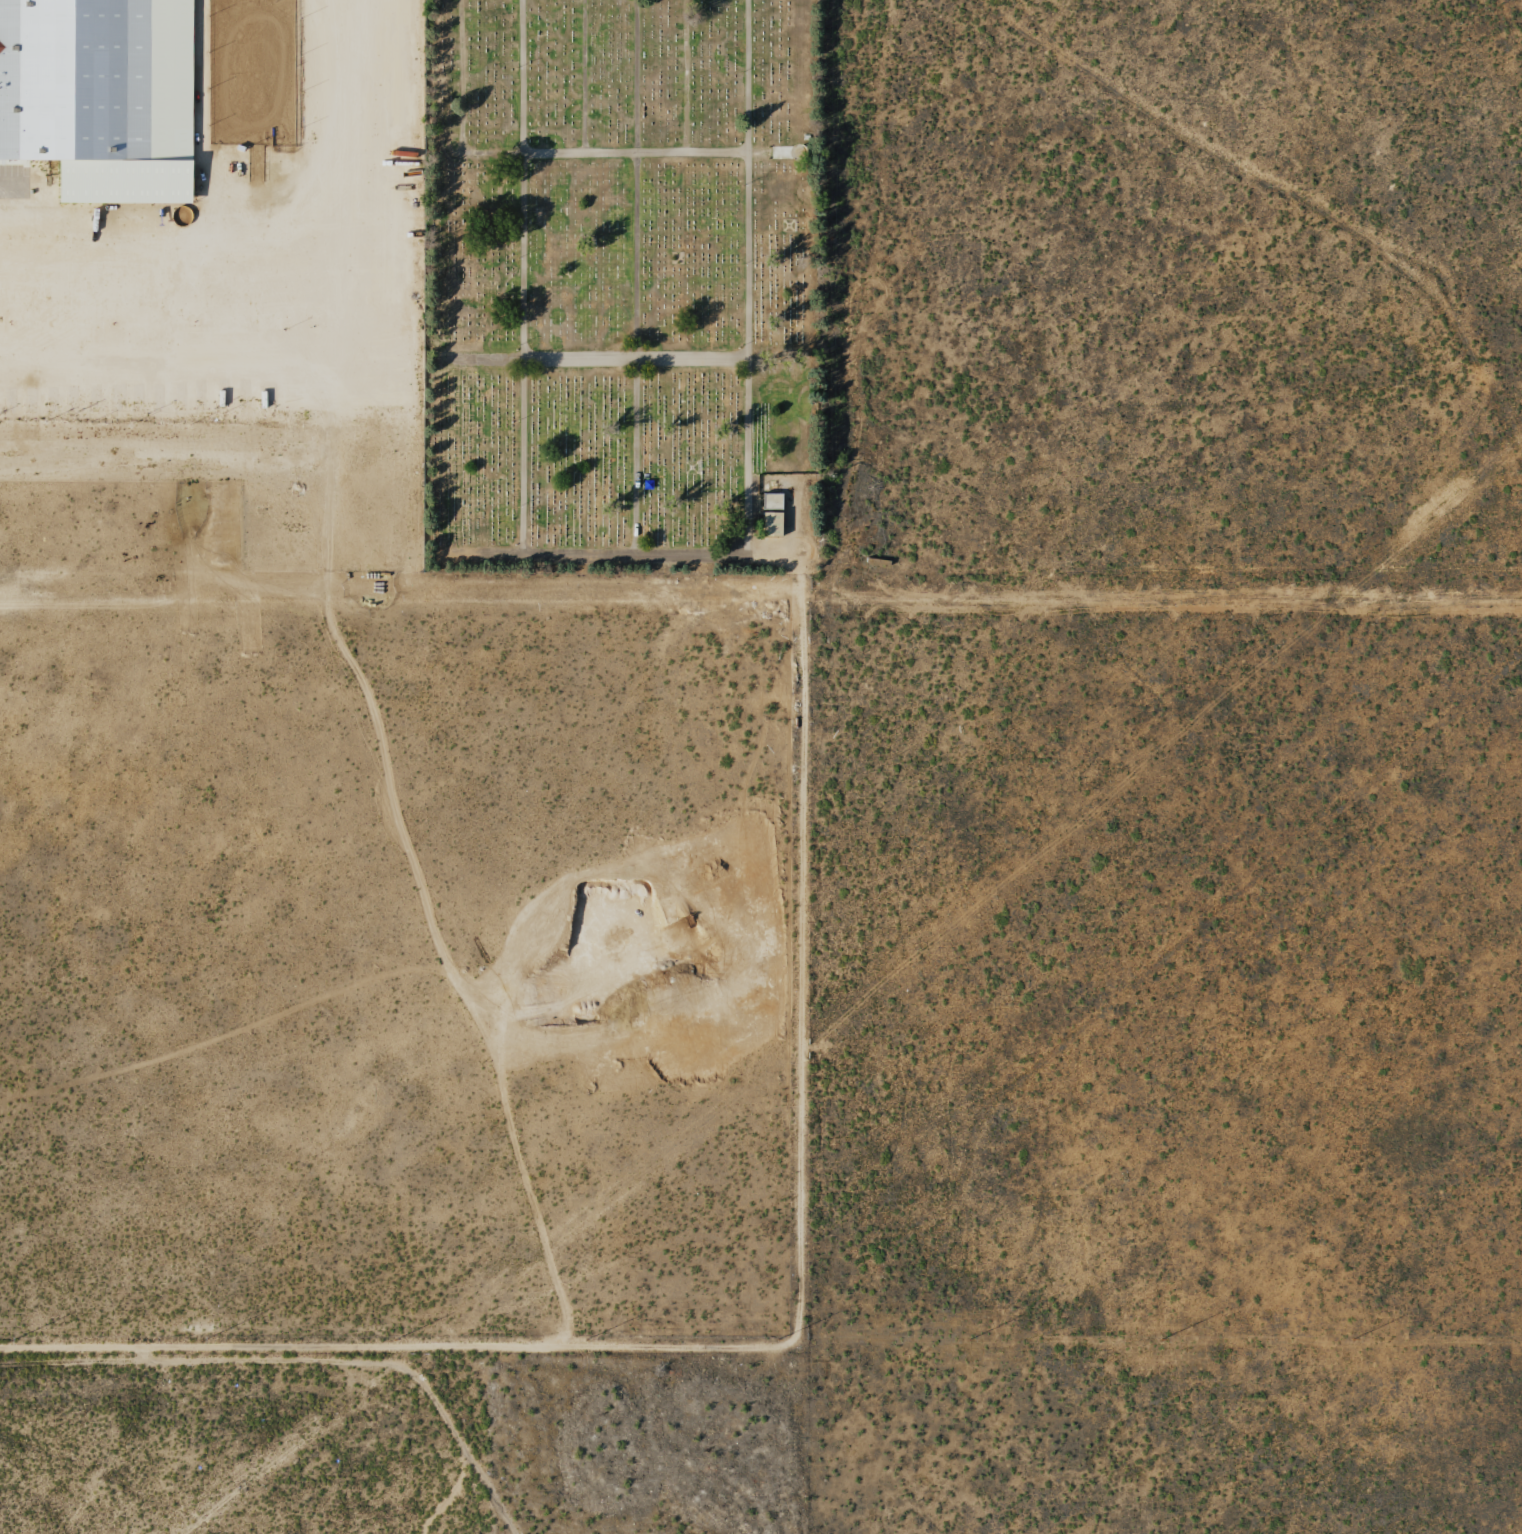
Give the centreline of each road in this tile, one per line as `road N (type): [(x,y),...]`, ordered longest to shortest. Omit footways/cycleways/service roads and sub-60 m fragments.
road 1 (residential): [(787,1346),(0,1349)]

